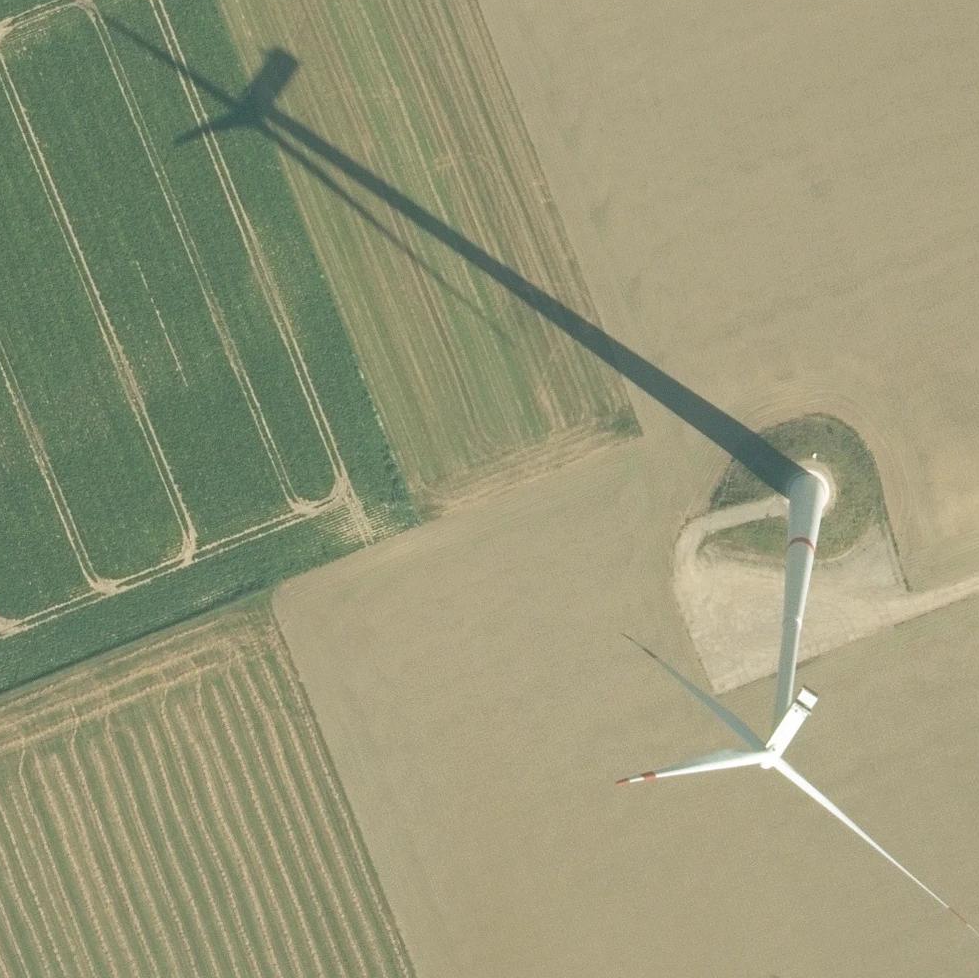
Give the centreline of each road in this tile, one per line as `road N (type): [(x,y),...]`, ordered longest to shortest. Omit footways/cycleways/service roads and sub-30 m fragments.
road 1 (track): [(978,580),(721,676)]

